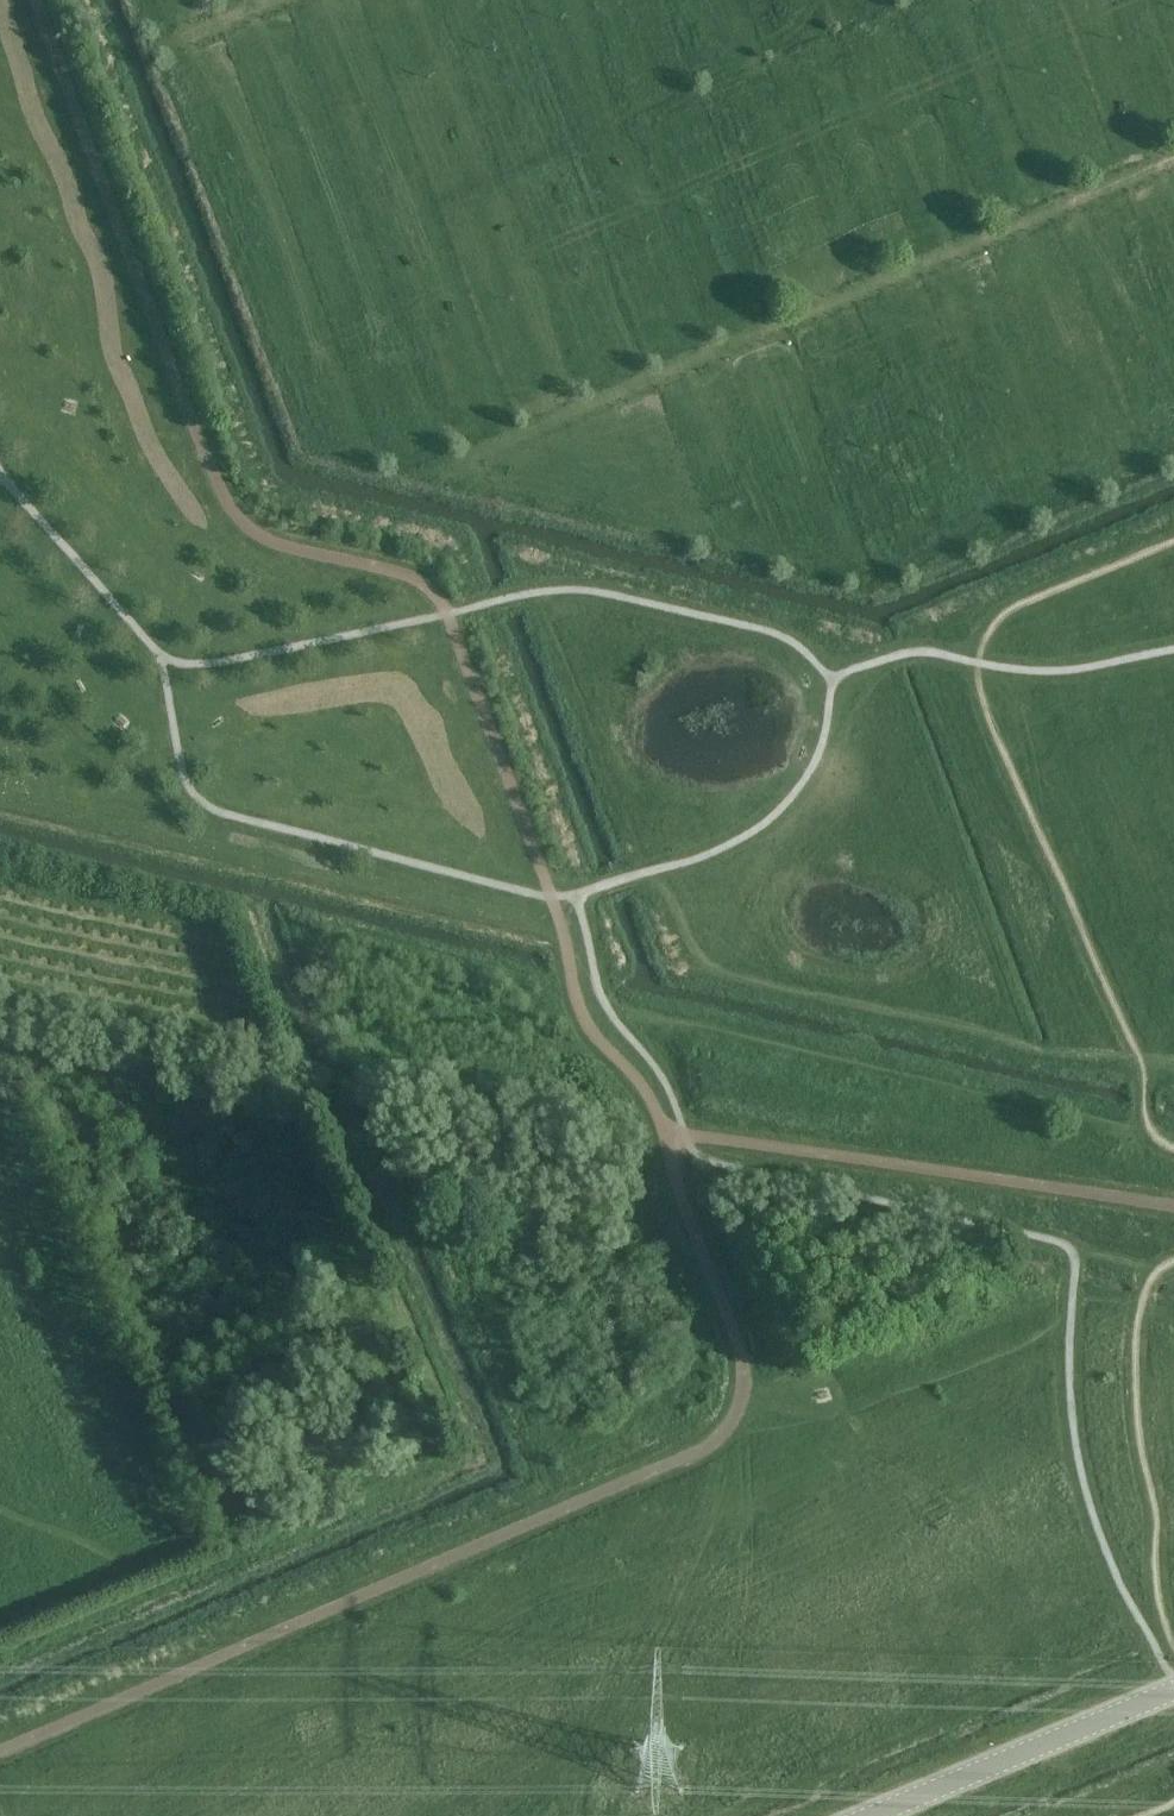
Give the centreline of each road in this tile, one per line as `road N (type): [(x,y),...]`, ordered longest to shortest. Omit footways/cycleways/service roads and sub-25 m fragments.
road 1 (unclassified): [(1173,1692),(873,1815)]

